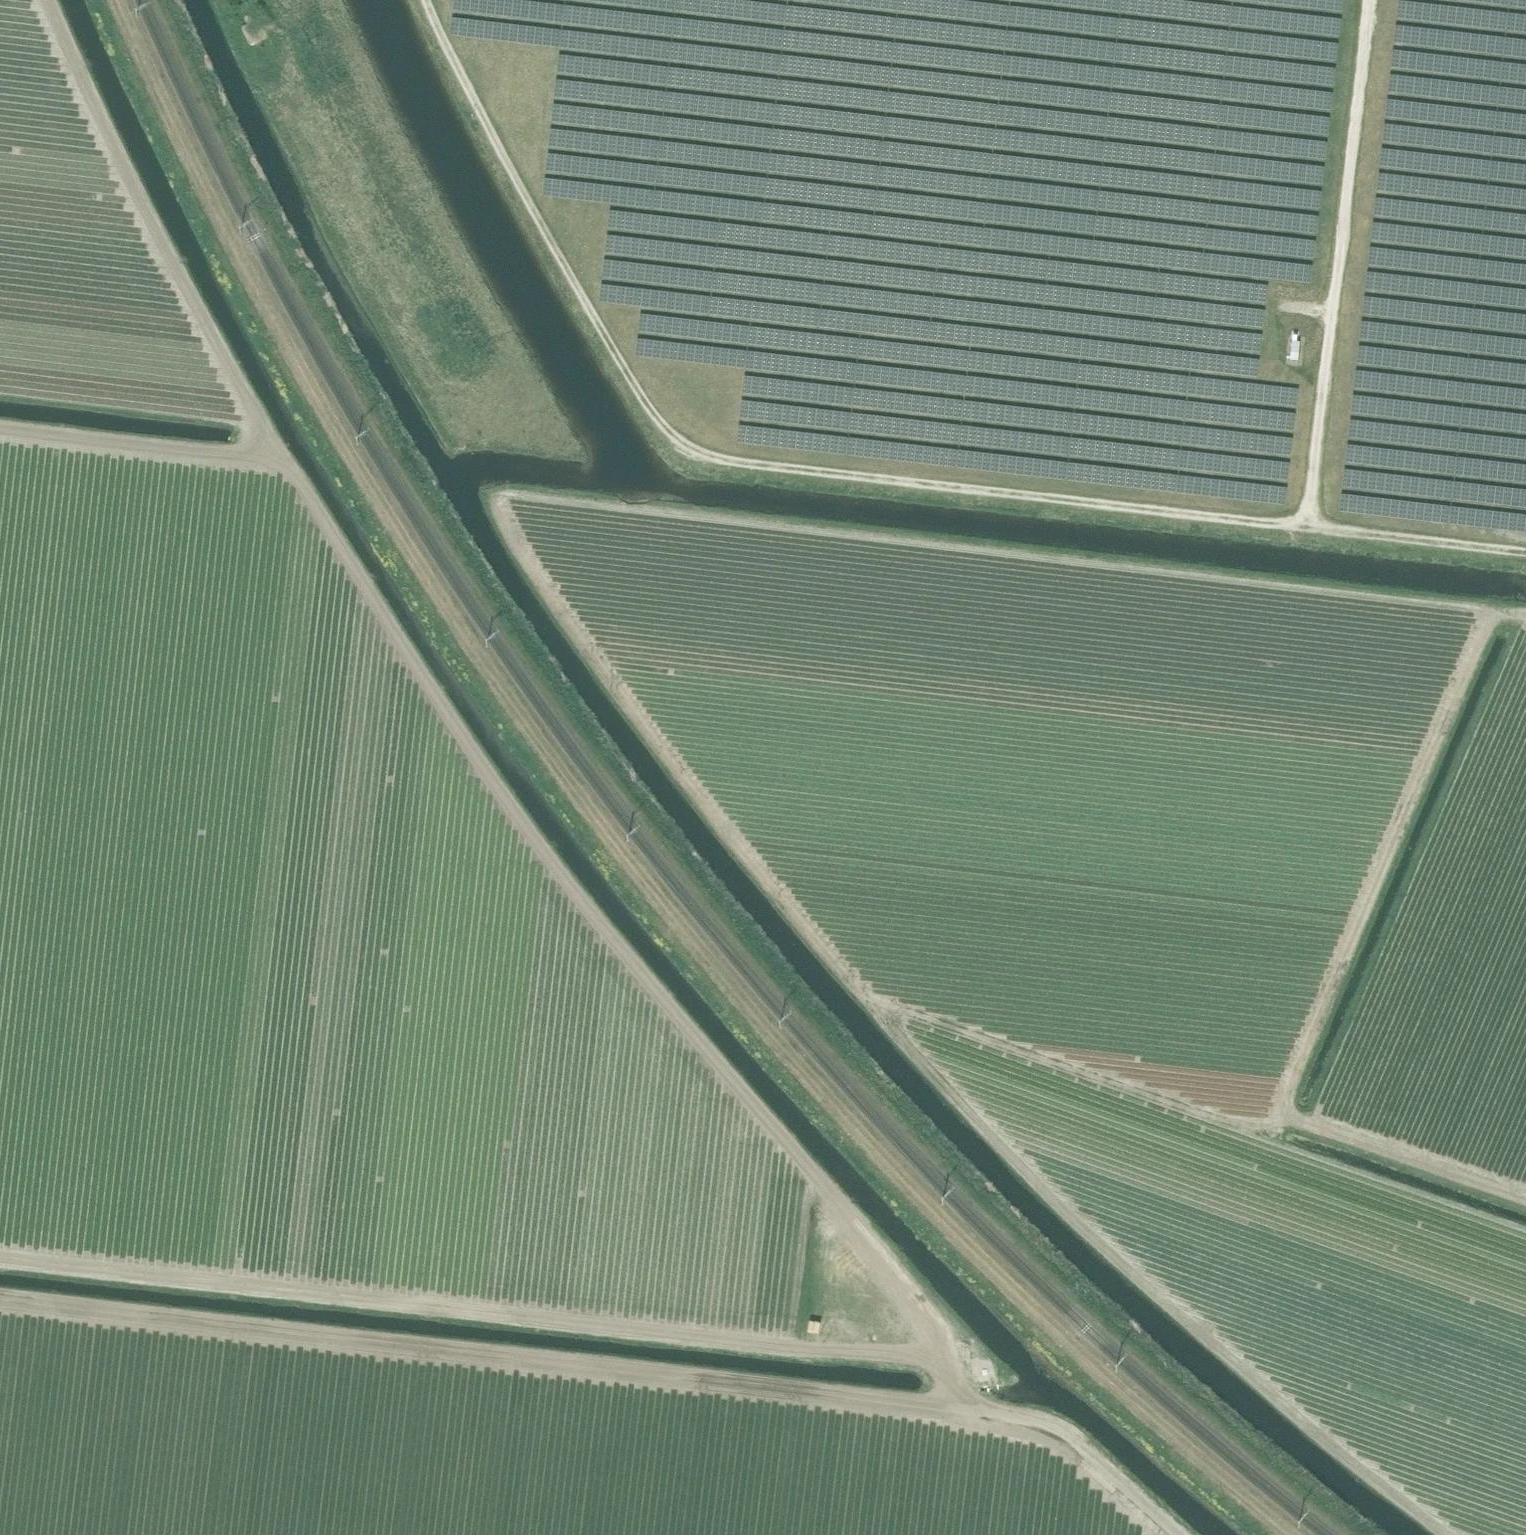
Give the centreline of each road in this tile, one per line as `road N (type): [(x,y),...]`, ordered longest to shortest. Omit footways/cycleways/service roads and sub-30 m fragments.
road 1 (track): [(118,0),(229,232),(344,447),(625,859),(778,1046),(941,1215),(1109,1380),(1294,1534)]
road 2 (track): [(964,1409),(1031,1419),(1069,1435),(1184,1534)]

